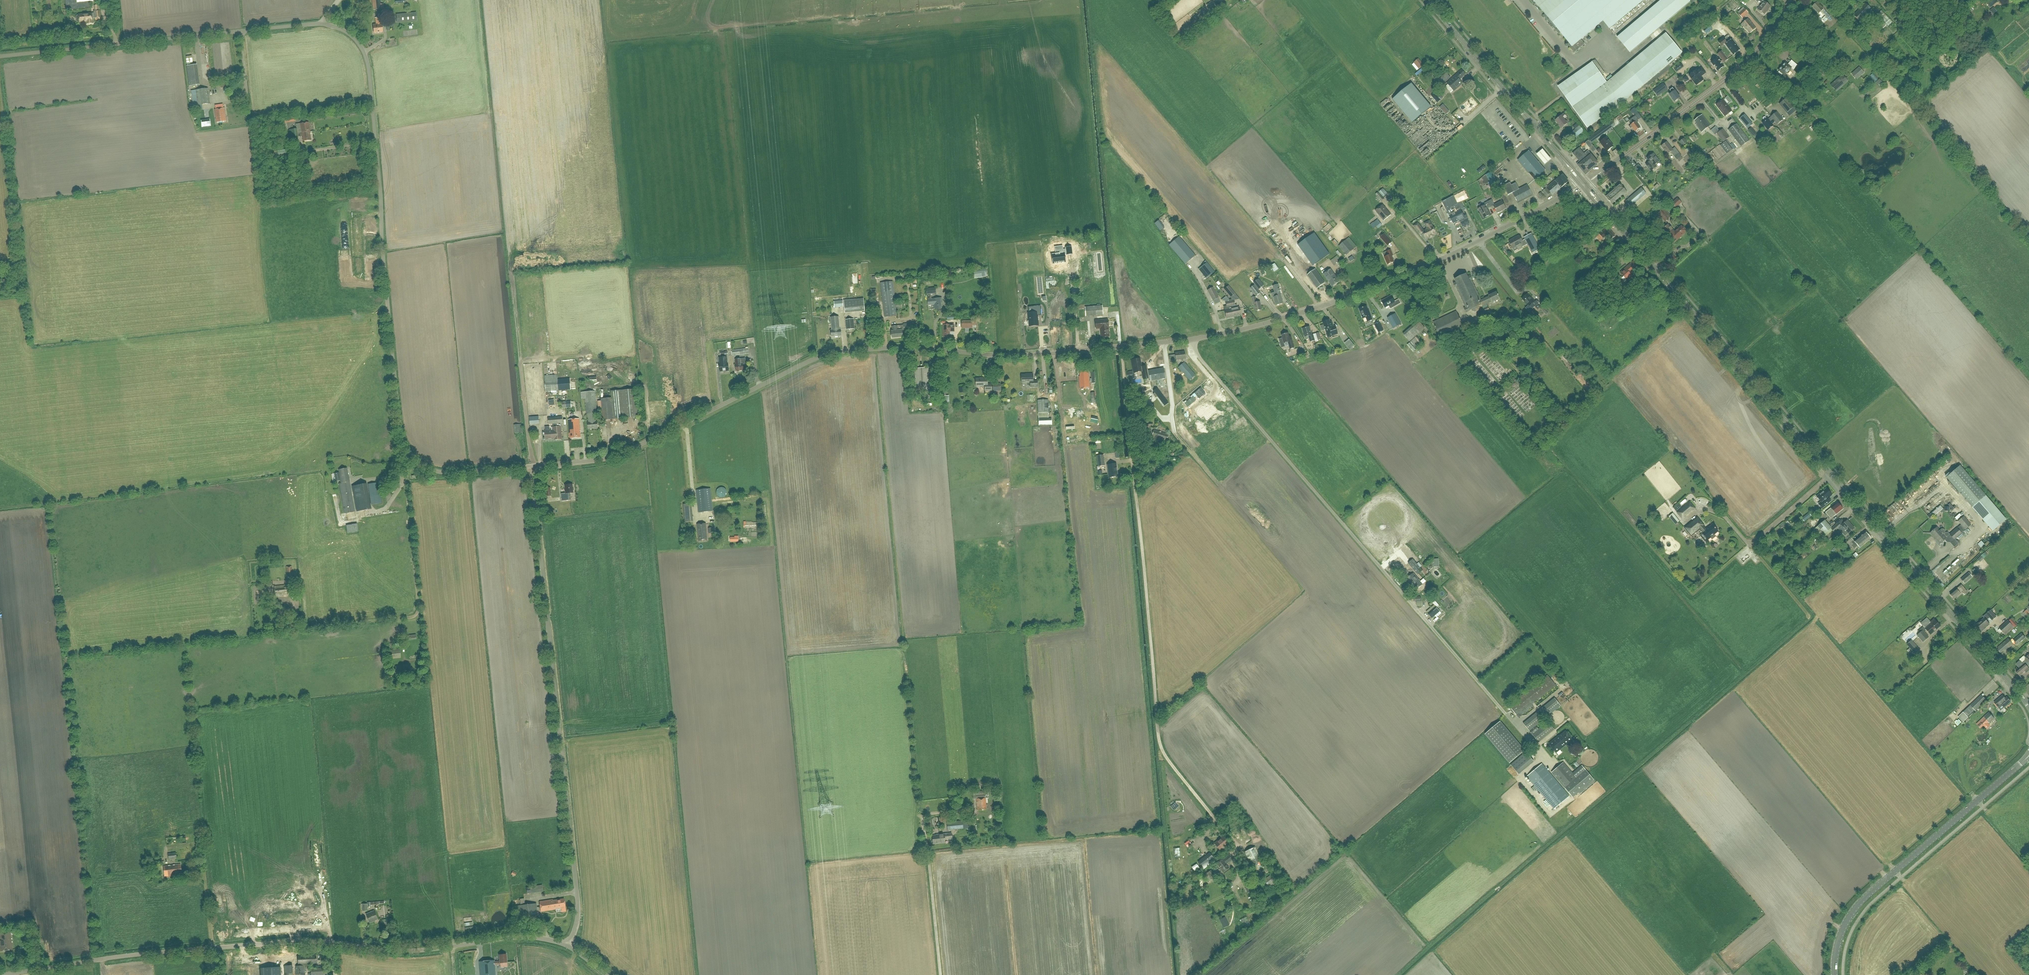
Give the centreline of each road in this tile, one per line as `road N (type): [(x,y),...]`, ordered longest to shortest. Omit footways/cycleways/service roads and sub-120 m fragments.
road 1 (unclassified): [(531,466),(438,472),(406,448),(370,79),(351,37),(319,25),(0,57)]
road 2 (unclassified): [(531,466),(618,455),(829,354),(1034,355),(1193,338)]
road 3 (secondary): [(2028,706),(1584,184)]
road 4 (unclassified): [(0,974),(156,952),(303,943),(417,952),(522,937),(566,946)]
road 5 (track): [(1121,346),(1160,744),(1214,818)]
road 6 (unclassified): [(566,946),(579,908),(531,466)]
road 7 (unclassified): [(1500,708),(1196,354),(1193,338)]
road 8 (unclassified): [(1193,338),(1362,296),(1584,184)]
road 9 (secondary): [(1835,974),(1839,941),(1861,902),(2028,757)]
road 10 (tertiary): [(1584,184),(1740,70),(1789,4)]
road 11 (secondary): [(1584,184),(1427,0)]
road 12 (track): [(1852,32),(1938,135)]

